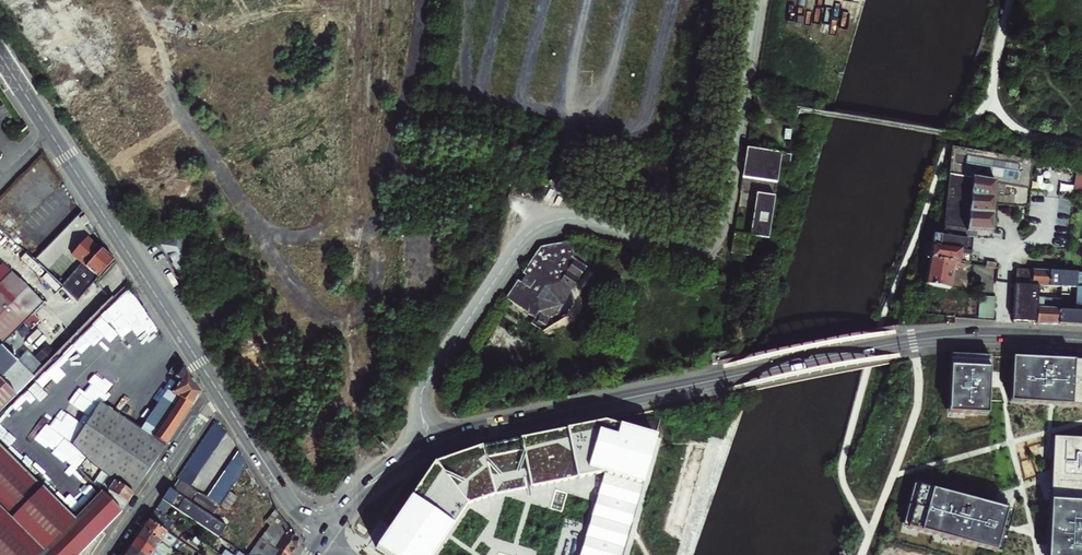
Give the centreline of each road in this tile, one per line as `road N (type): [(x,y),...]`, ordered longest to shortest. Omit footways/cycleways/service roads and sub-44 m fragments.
road 1 (residential): [(431,445),(420,400),(425,383),(534,229),(586,220),(692,249),(719,236),(757,0)]
road 2 (tertiary): [(0,55),(219,394)]
road 3 (tertiary): [(1081,340),(942,337),(725,379)]
road 4 (tertiary): [(431,445),(725,379)]
road 5 (residential): [(110,554),(219,394)]
road 6 (tertiary): [(219,394),(288,499),(325,536)]
road 7 (tertiary): [(325,536),(363,489),(431,445)]

